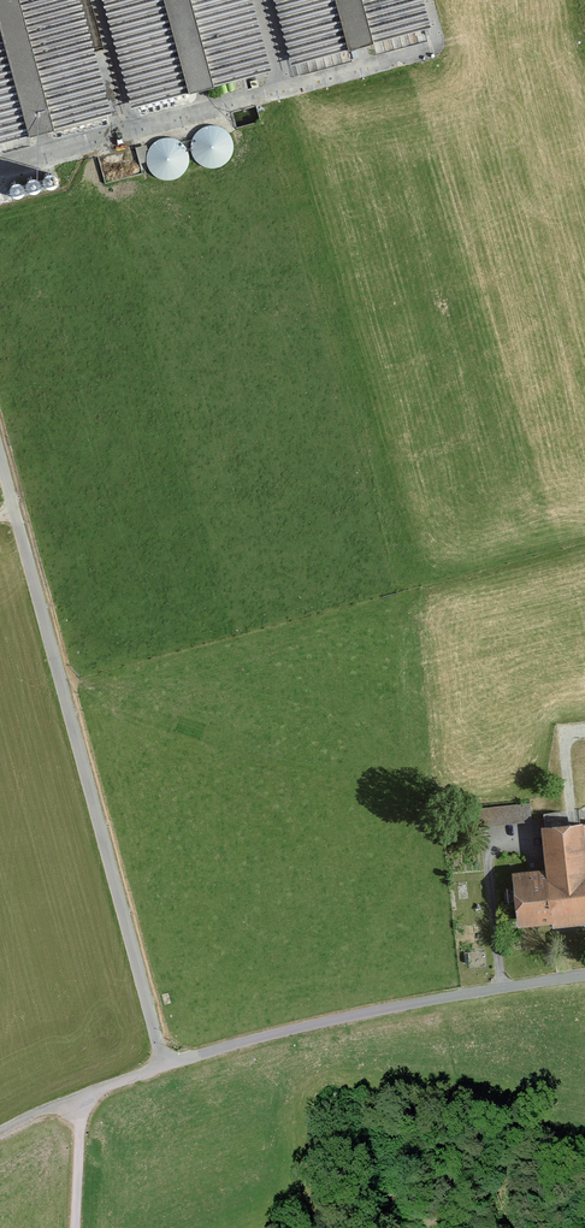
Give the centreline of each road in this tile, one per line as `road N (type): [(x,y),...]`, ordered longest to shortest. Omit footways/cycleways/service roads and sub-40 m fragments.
road 1 (unclassified): [(165,1064),(0,450)]
road 2 (unclassified): [(584,976),(343,1018),(165,1064)]
road 3 (unclassified): [(165,1064),(0,1131)]
road 4 (track): [(77,1227),(78,1097)]

